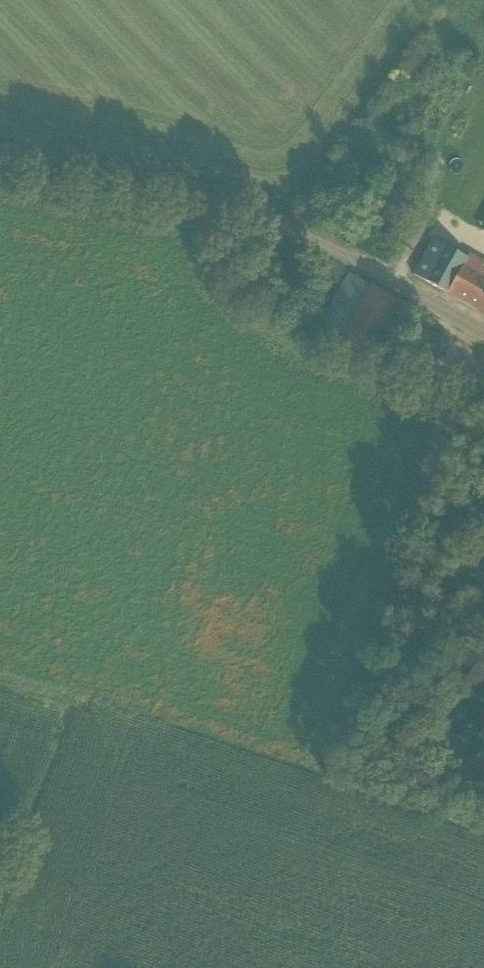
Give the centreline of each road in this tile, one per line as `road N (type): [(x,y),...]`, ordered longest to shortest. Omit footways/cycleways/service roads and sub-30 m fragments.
road 1 (unclassified): [(483,332),(231,209),(0,160)]

